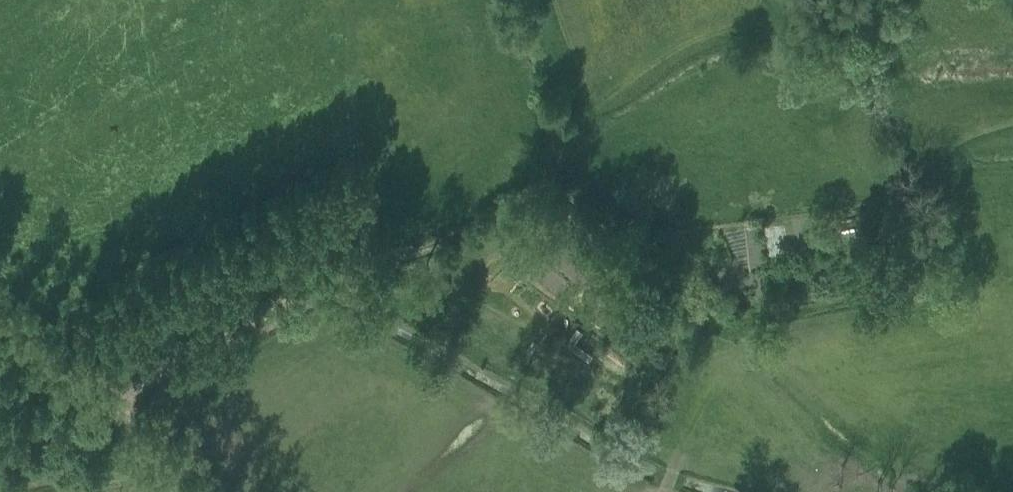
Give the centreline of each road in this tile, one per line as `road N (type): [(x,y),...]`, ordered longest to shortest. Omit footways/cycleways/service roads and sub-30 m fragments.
road 1 (track): [(113,408),(202,342),(353,262),(452,236),(549,185)]
road 2 (track): [(549,185),(581,203),(711,324),(944,282)]
road 3 (track): [(549,185),(578,115),(547,0)]
road 4 (track): [(0,319),(113,408)]

